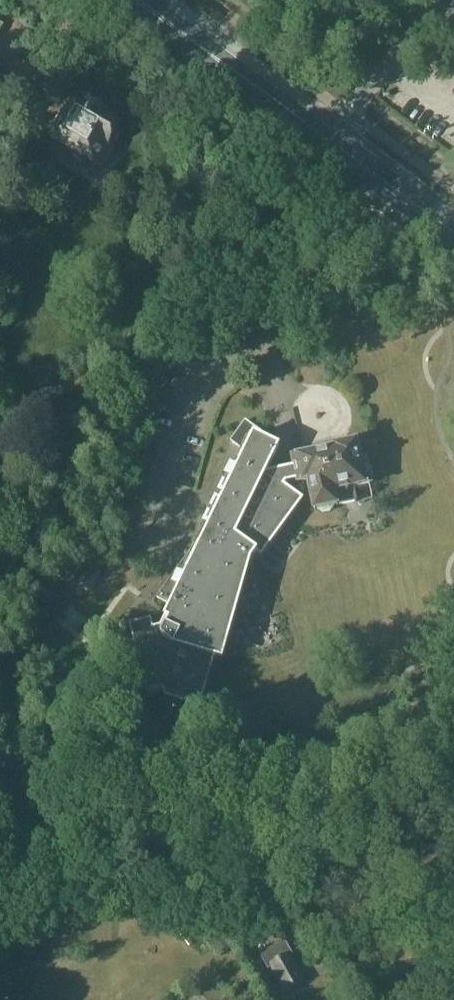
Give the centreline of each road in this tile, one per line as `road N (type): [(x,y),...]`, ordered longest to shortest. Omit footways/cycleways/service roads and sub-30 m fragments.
road 1 (primary): [(453,233),(139,0)]

